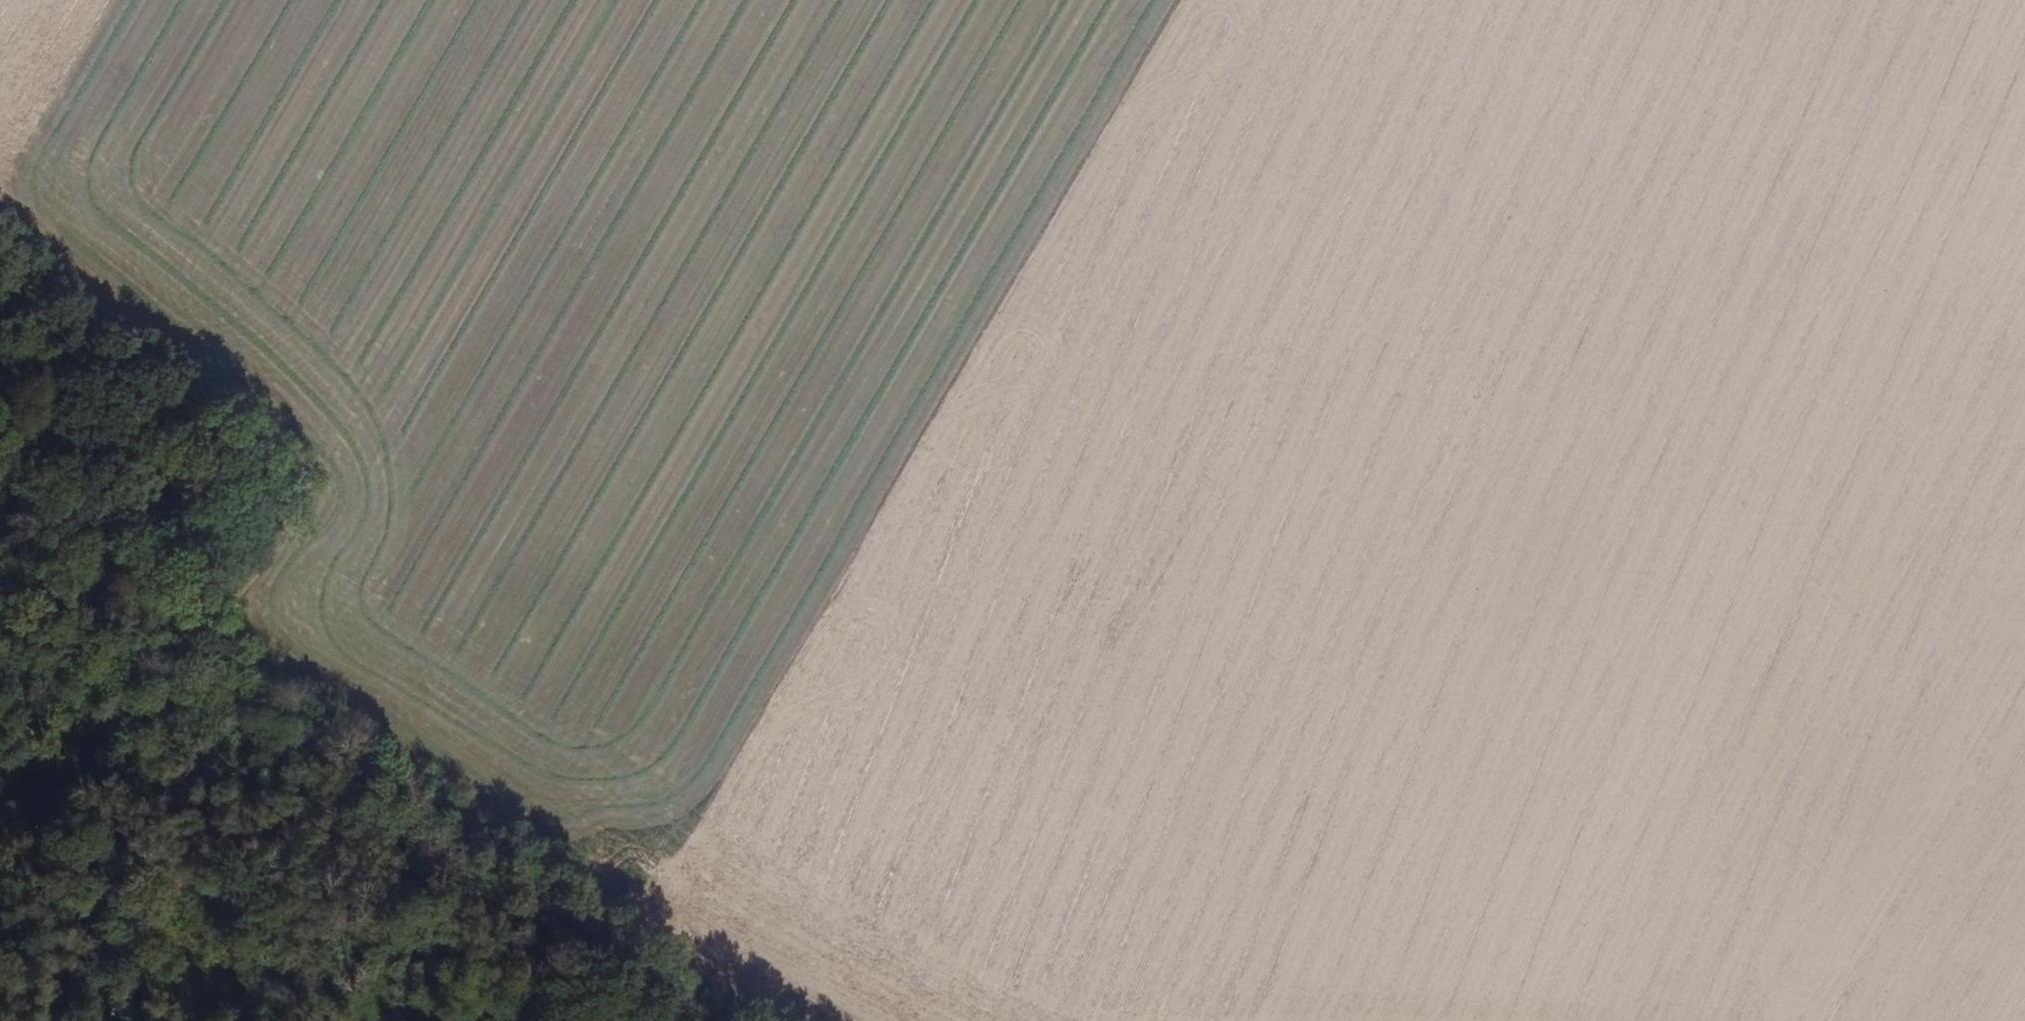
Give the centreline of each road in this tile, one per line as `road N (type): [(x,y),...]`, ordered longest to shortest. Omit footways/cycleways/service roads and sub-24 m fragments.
road 1 (track): [(0,536),(553,956),(526,1020)]

